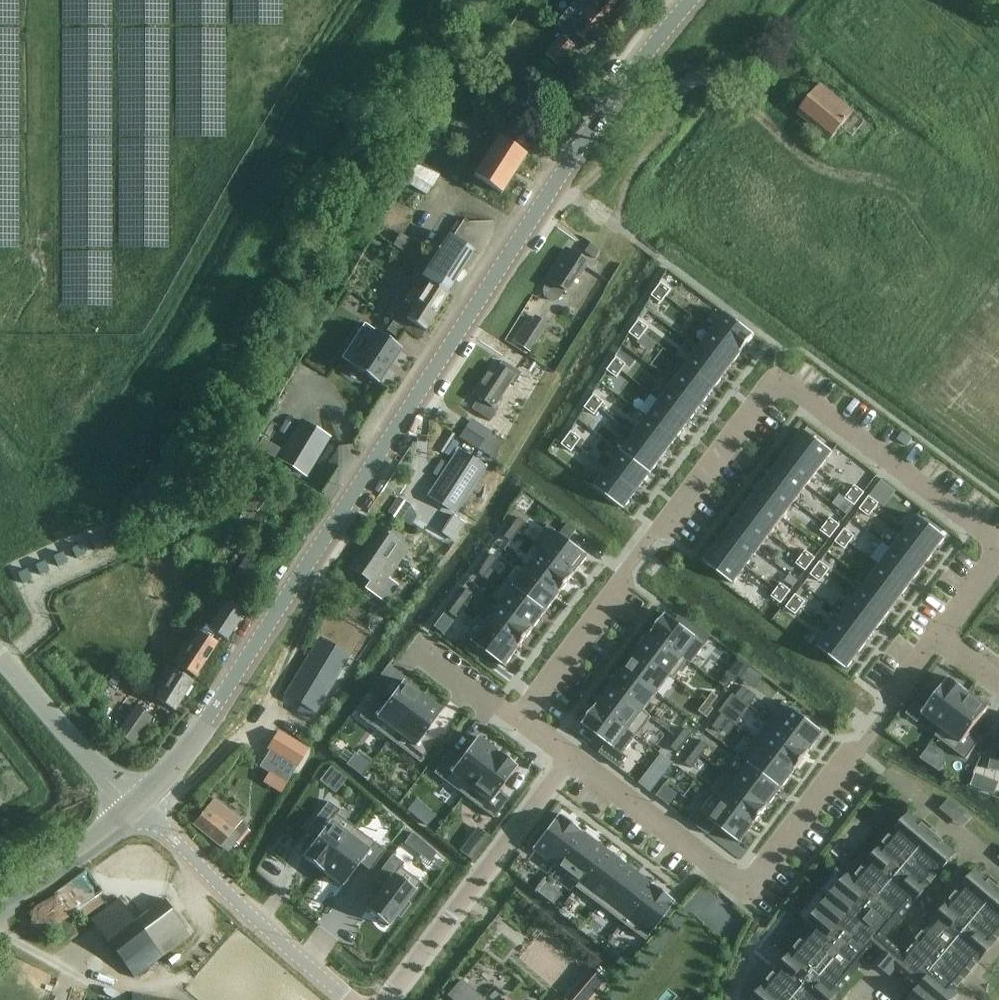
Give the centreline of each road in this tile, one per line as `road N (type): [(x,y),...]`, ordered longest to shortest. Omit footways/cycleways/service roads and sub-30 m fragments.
road 1 (tertiary): [(694,0),(583,141),(227,688),(135,803)]
road 2 (residential): [(519,720),(776,376),(998,543)]
road 3 (residential): [(933,638),(747,888),(570,757)]
road 4 (track): [(337,519),(258,721),(177,796),(135,803)]
road 5 (track): [(754,0),(680,94),(650,113),(587,181),(535,212)]
road 6 (residential): [(390,999),(570,757)]
road 7 (tertiary): [(345,999),(135,803)]
road 8 (unclassified): [(135,803),(0,656)]
road 9 (track): [(699,76),(811,165),(856,171)]
road 10 (tertiary): [(0,897),(85,849),(135,803)]
road 11 (residential): [(519,720),(419,647)]

